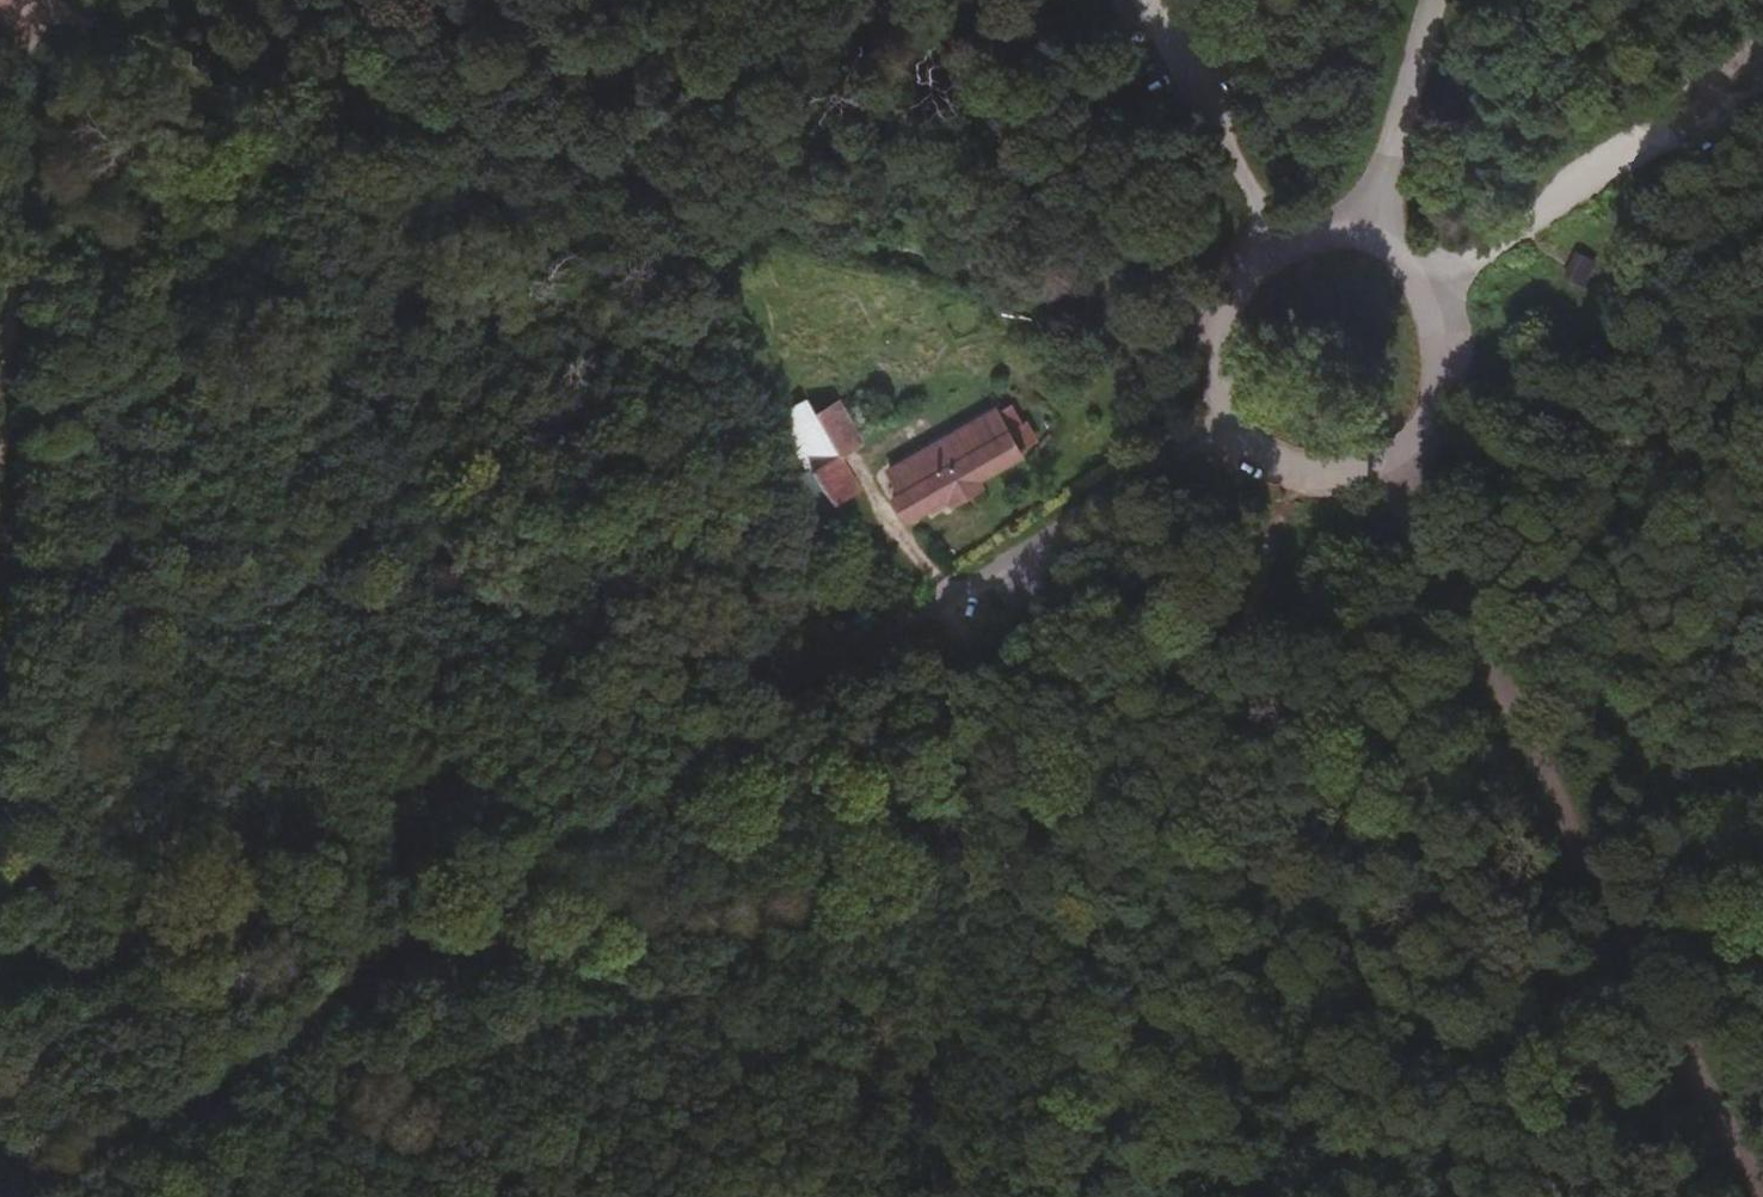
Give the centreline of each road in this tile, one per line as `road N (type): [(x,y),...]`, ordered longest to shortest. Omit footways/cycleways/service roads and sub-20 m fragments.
road 1 (track): [(1227,429),(919,616),(8,1196)]
road 2 (track): [(1205,327),(24,0)]
road 3 (unclassified): [(1393,463),(1760,1196)]
road 4 (track): [(1098,1196),(1298,476)]
road 5 (track): [(29,0),(0,473)]
road 6 (unclassified): [(1276,239),(1251,254),(1214,299),(1202,354),(1213,406),(1248,451),(1298,476),(1333,480),(1393,463)]
road 7 (track): [(1450,388),(1762,473)]
road 8 (unclassified): [(1393,463),(1437,419),(1455,348),(1435,286),(1417,264),(1368,234)]
road 9 (unclassified): [(1140,0),(1276,239)]
road 10 (unclassified): [(1368,234),(1434,0)]
road 11 (track): [(850,451),(950,597)]
road 12 (track): [(1654,152),(1762,85)]

